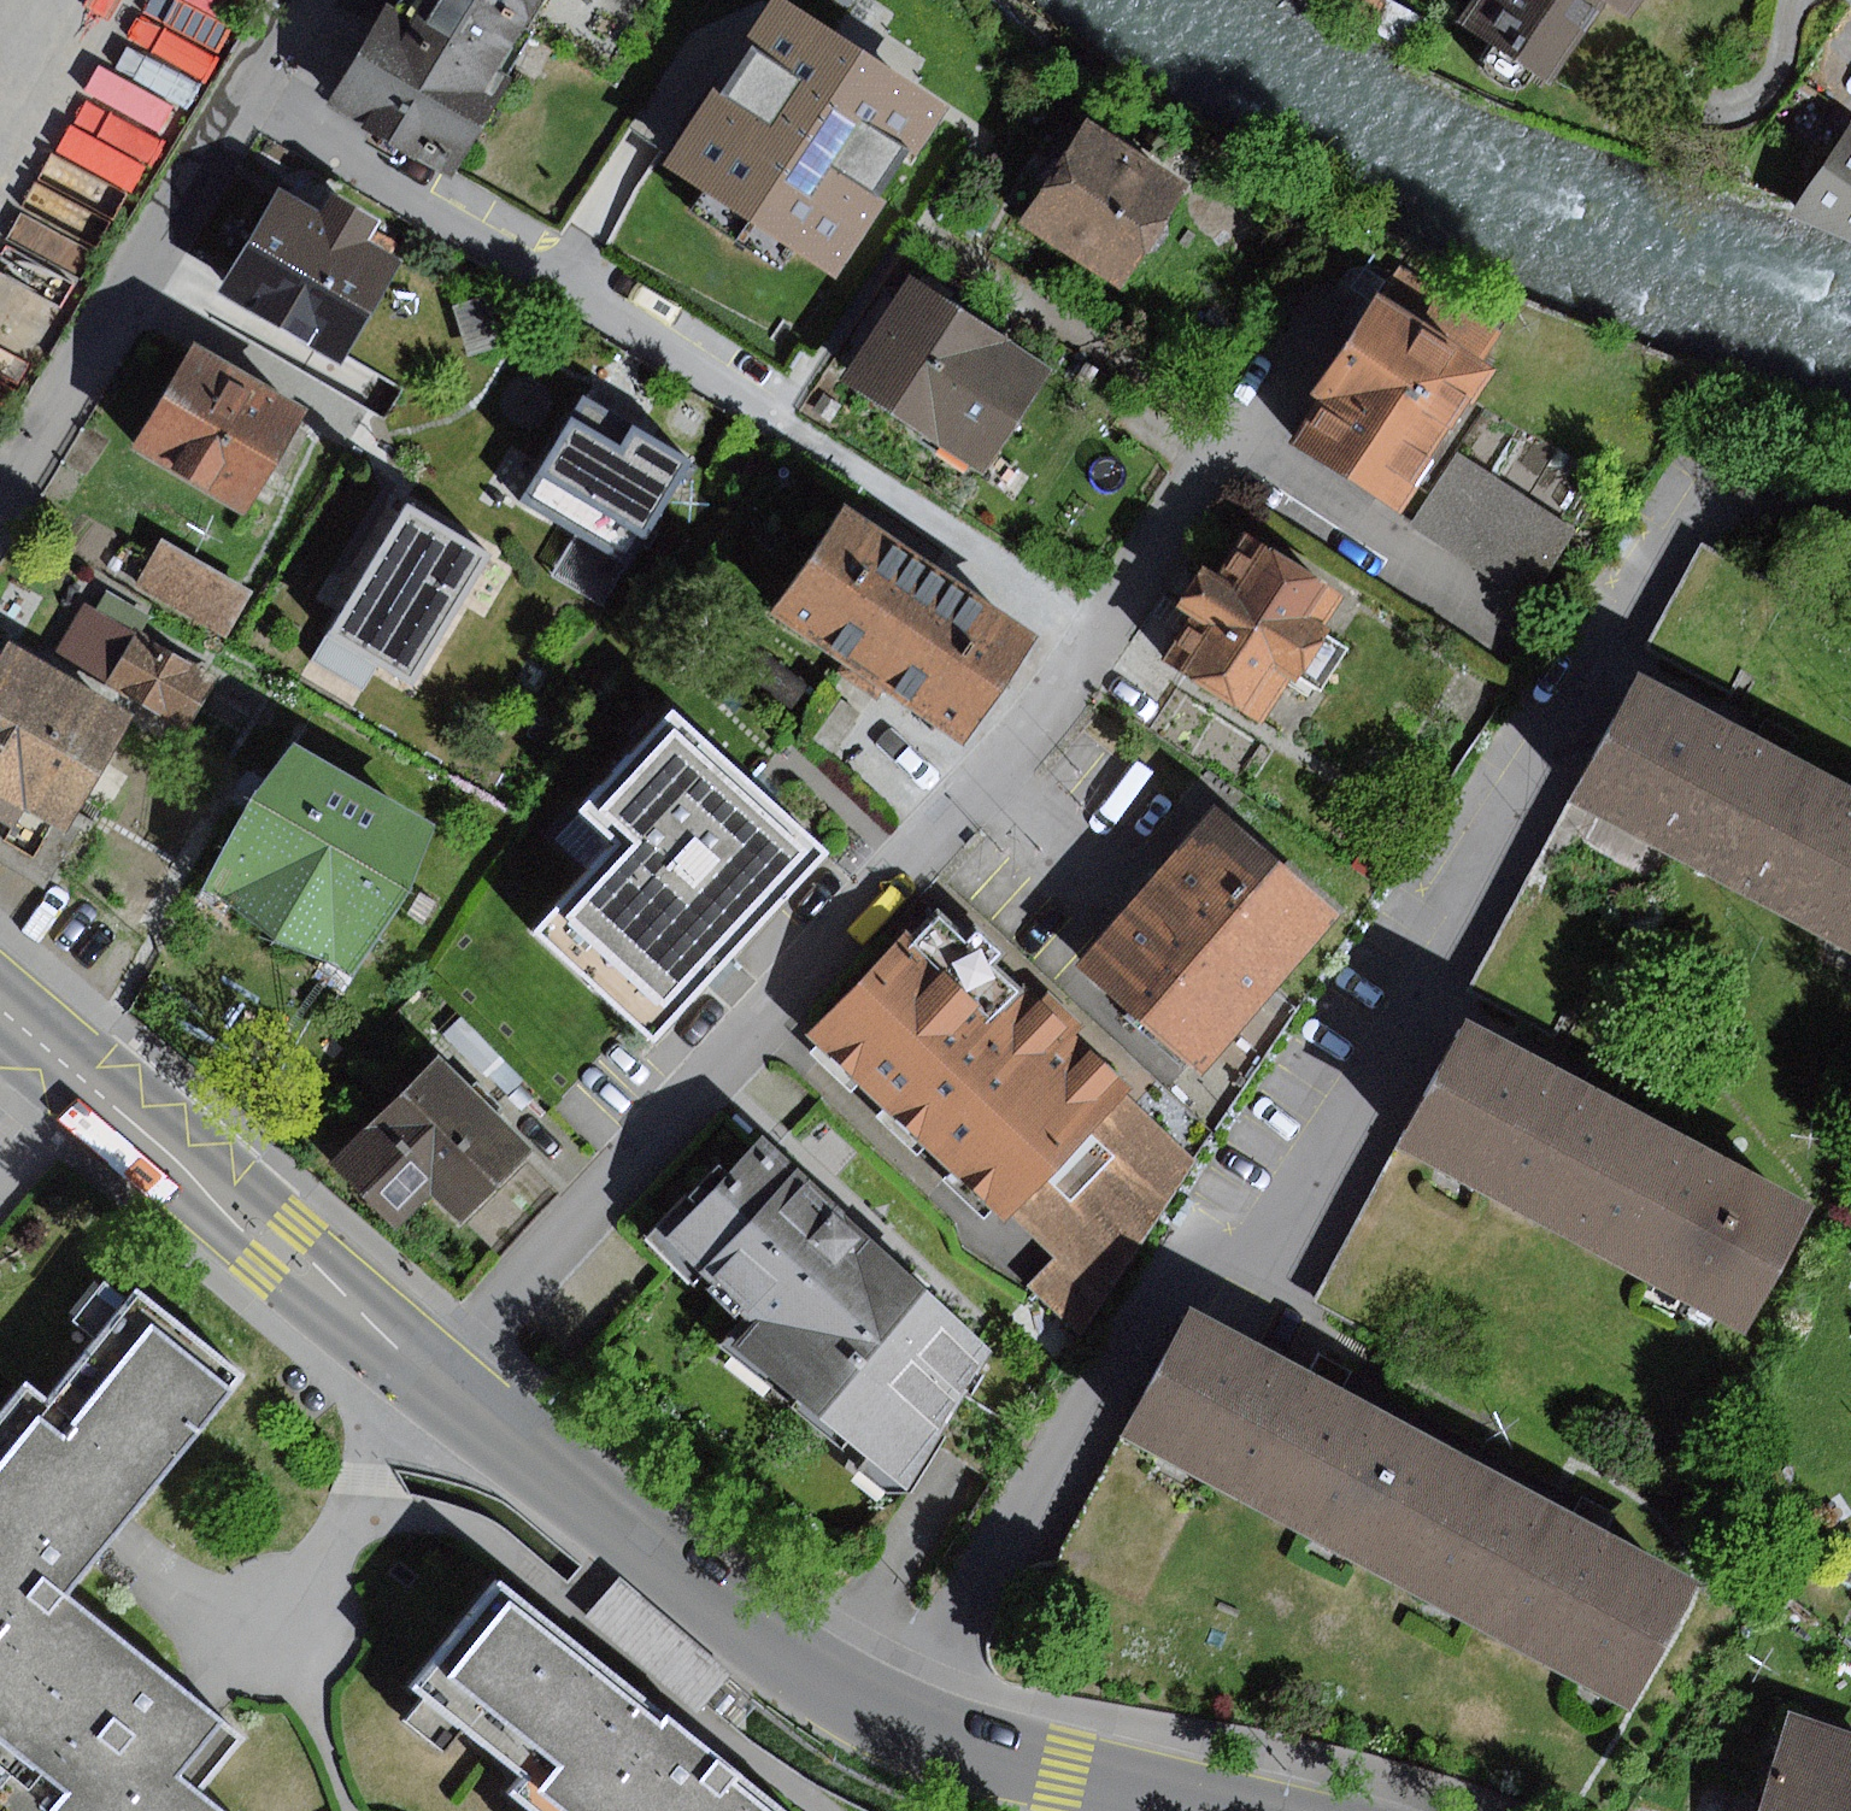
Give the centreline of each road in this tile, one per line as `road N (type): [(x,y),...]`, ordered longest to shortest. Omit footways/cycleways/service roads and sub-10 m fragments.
road 1 (residential): [(1688,517),(1269,1254),(1159,1298),(896,1724)]
road 2 (residential): [(430,1377),(1021,739),(1106,632),(1326,304)]
road 3 (residential): [(305,0),(0,505)]
road 4 (tertiary): [(430,1377),(824,1687),(896,1724)]
road 5 (tertiary): [(0,1010),(430,1377)]
road 6 (tertiary): [(896,1724),(964,1749),(1235,1810)]

